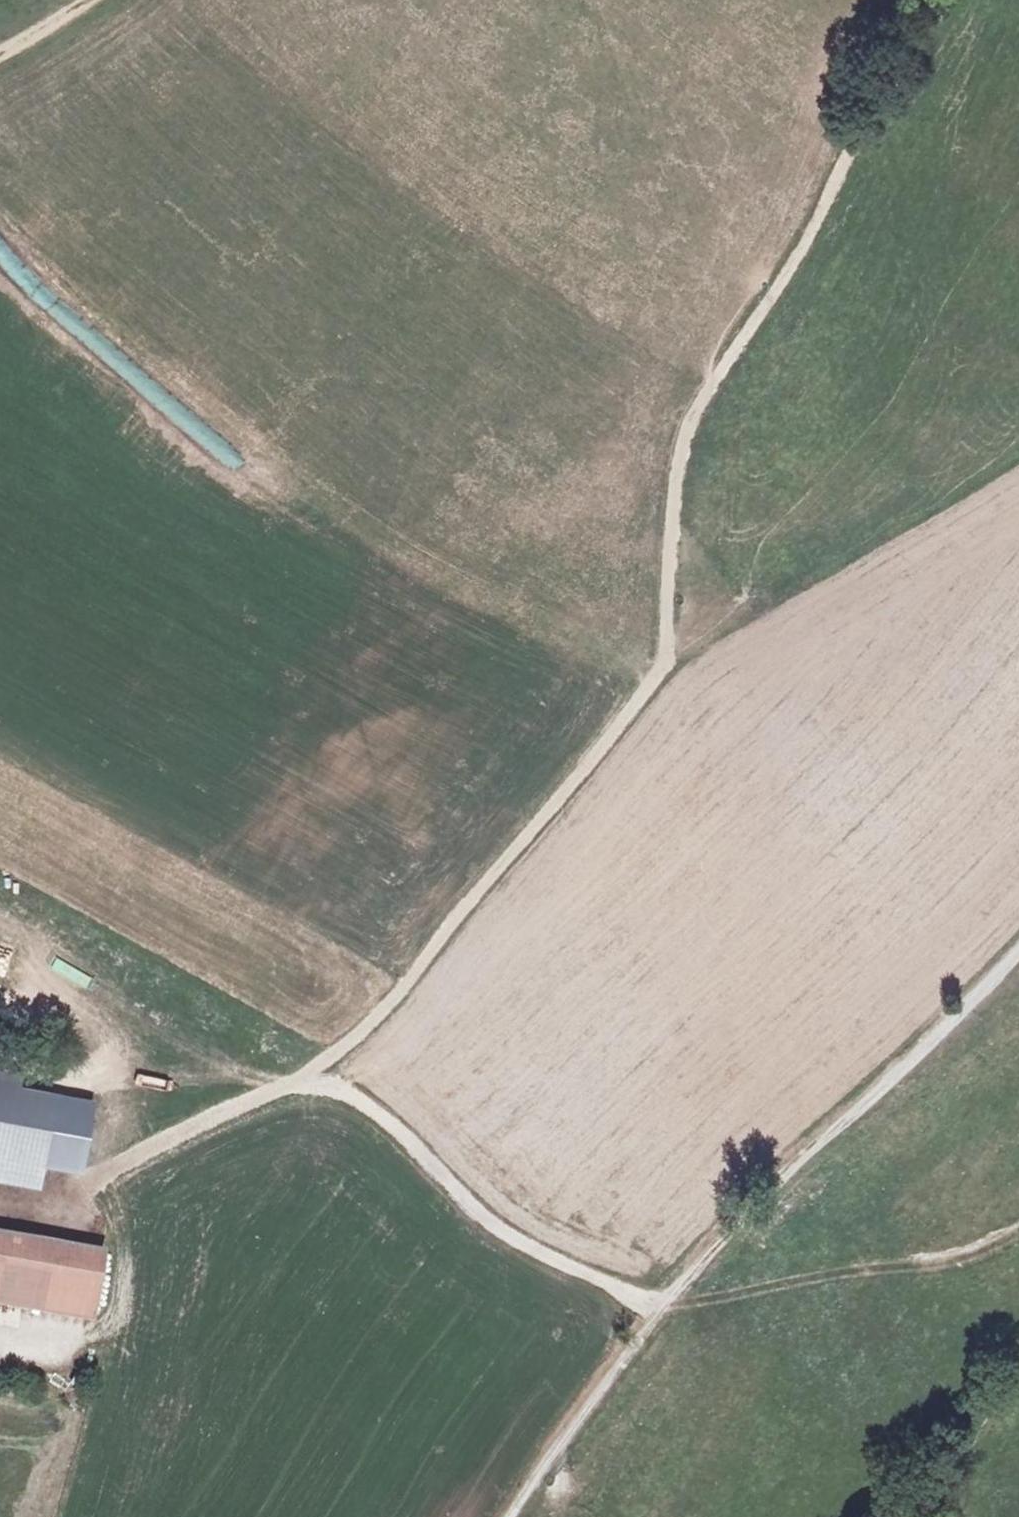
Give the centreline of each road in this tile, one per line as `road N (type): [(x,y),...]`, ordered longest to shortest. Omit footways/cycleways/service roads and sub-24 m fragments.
road 1 (track): [(657,1309),(530,1250),(462,1202),(398,1119),(307,1075),(393,985),(659,663),(672,448),(886,107),(939,0)]
road 2 (track): [(1018,949),(756,1199),(657,1309),(509,1516)]

